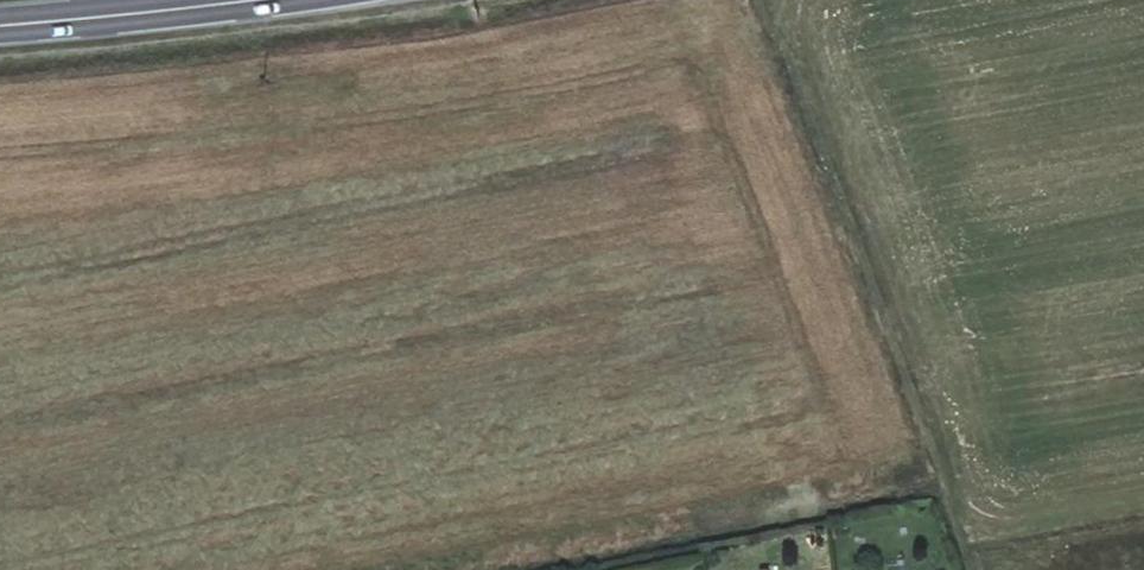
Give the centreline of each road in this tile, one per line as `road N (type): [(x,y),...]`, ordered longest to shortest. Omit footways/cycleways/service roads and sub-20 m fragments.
road 1 (track): [(961,569),(742,0)]
road 2 (track): [(474,0),(0,56)]
road 3 (secondary): [(0,21),(217,0)]

